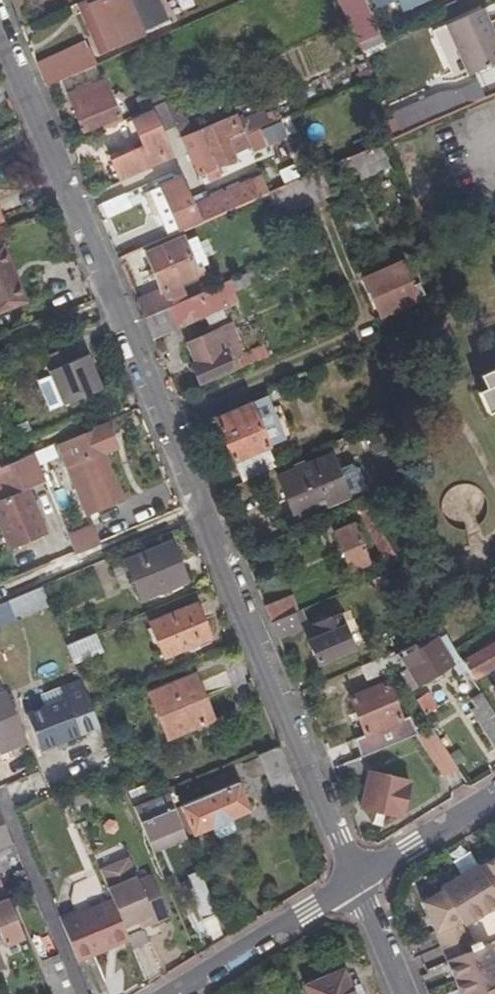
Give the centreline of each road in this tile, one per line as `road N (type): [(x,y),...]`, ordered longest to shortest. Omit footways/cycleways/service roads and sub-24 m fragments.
road 1 (residential): [(354,880),(0,39)]
road 2 (residential): [(354,880),(173,993)]
road 3 (residential): [(494,795),(354,880)]
road 4 (residential): [(399,993),(354,880)]

